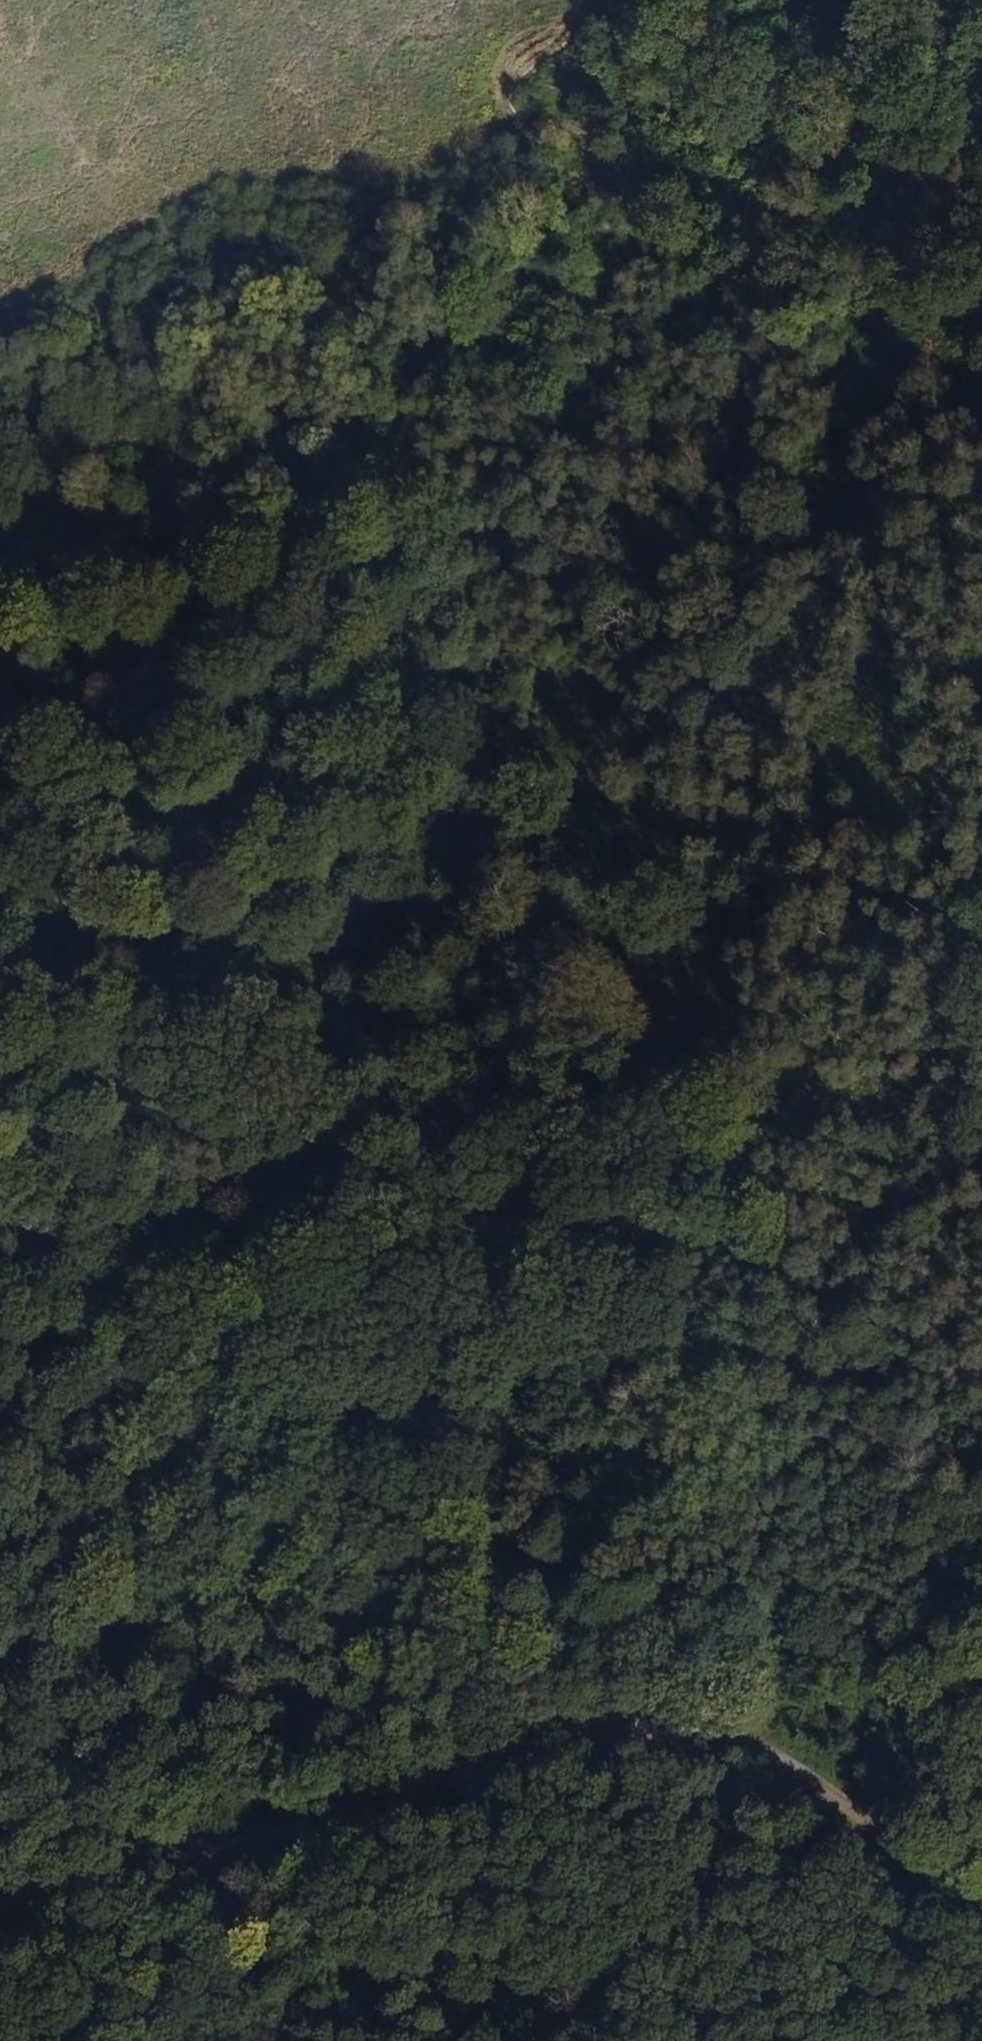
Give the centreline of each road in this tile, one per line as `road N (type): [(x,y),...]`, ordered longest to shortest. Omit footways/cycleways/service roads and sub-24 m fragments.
road 1 (track): [(0,1911),(503,1763),(736,1743)]
road 2 (track): [(981,1141),(883,1238),(789,1486),(795,1690),(736,1743)]
road 3 (track): [(682,0),(657,82),(693,282),(624,436)]
road 4 (track): [(624,436),(926,263),(981,274)]
road 5 (track): [(736,1743),(981,1905)]

